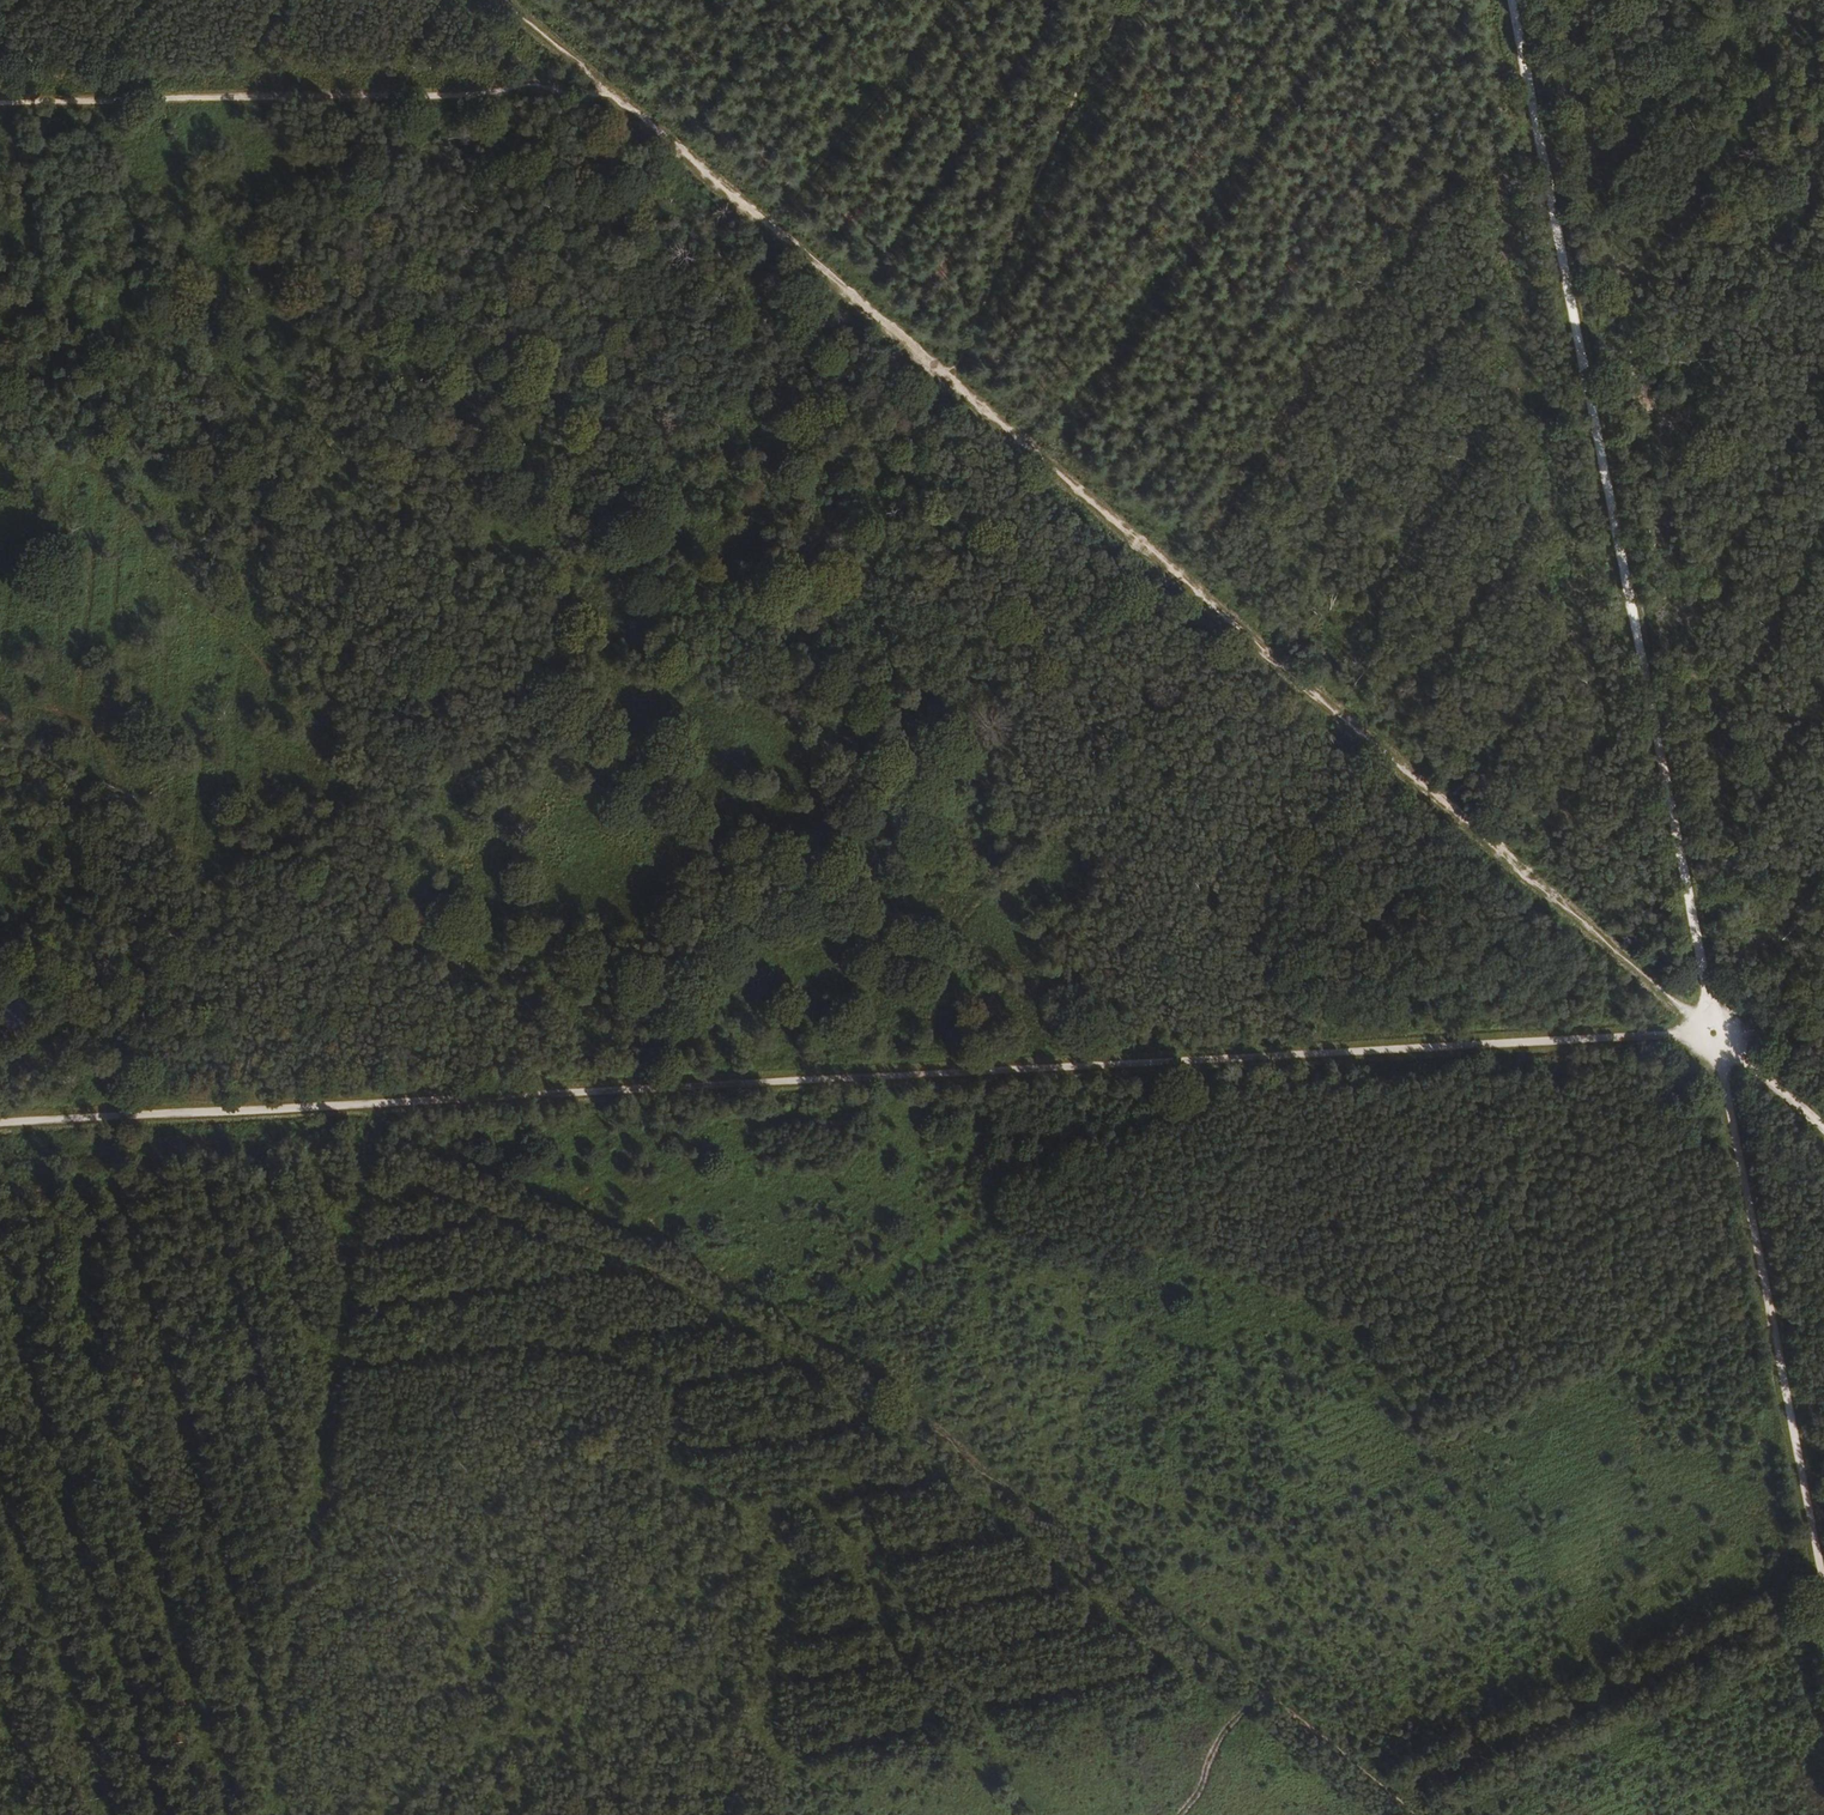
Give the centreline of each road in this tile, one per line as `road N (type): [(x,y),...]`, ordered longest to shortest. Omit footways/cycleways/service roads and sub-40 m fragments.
road 1 (track): [(0,1126),(1714,1034)]
road 2 (track): [(1714,1034),(1510,0)]
road 3 (track): [(1823,1584),(1714,1034)]
road 4 (track): [(1714,1034),(1823,1129)]

